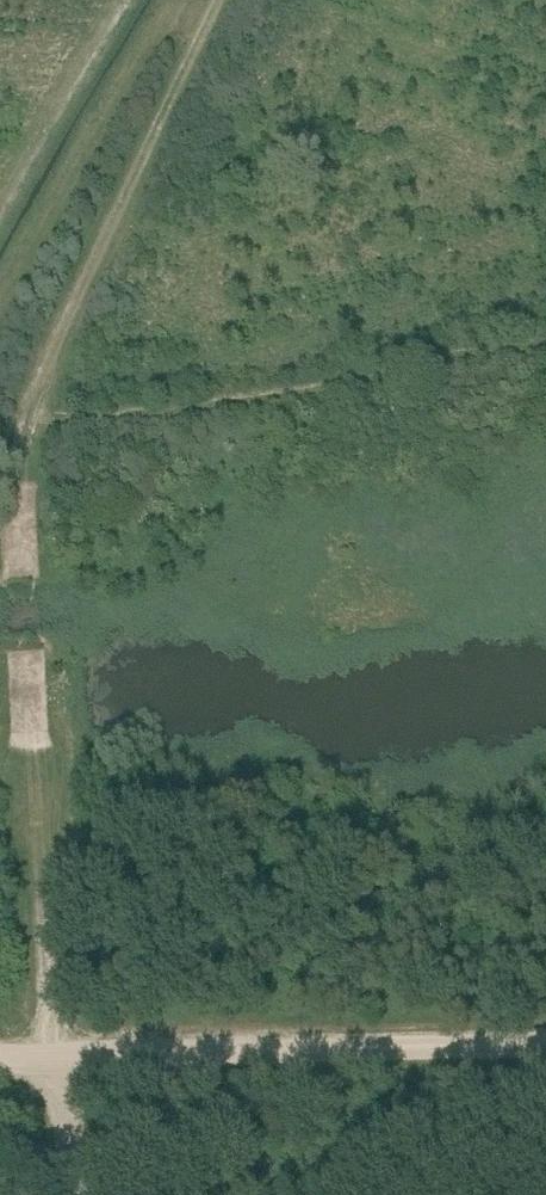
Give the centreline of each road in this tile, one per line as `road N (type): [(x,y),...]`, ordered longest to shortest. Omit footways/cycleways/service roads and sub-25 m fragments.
road 1 (track): [(0,1066),(545,1044)]

